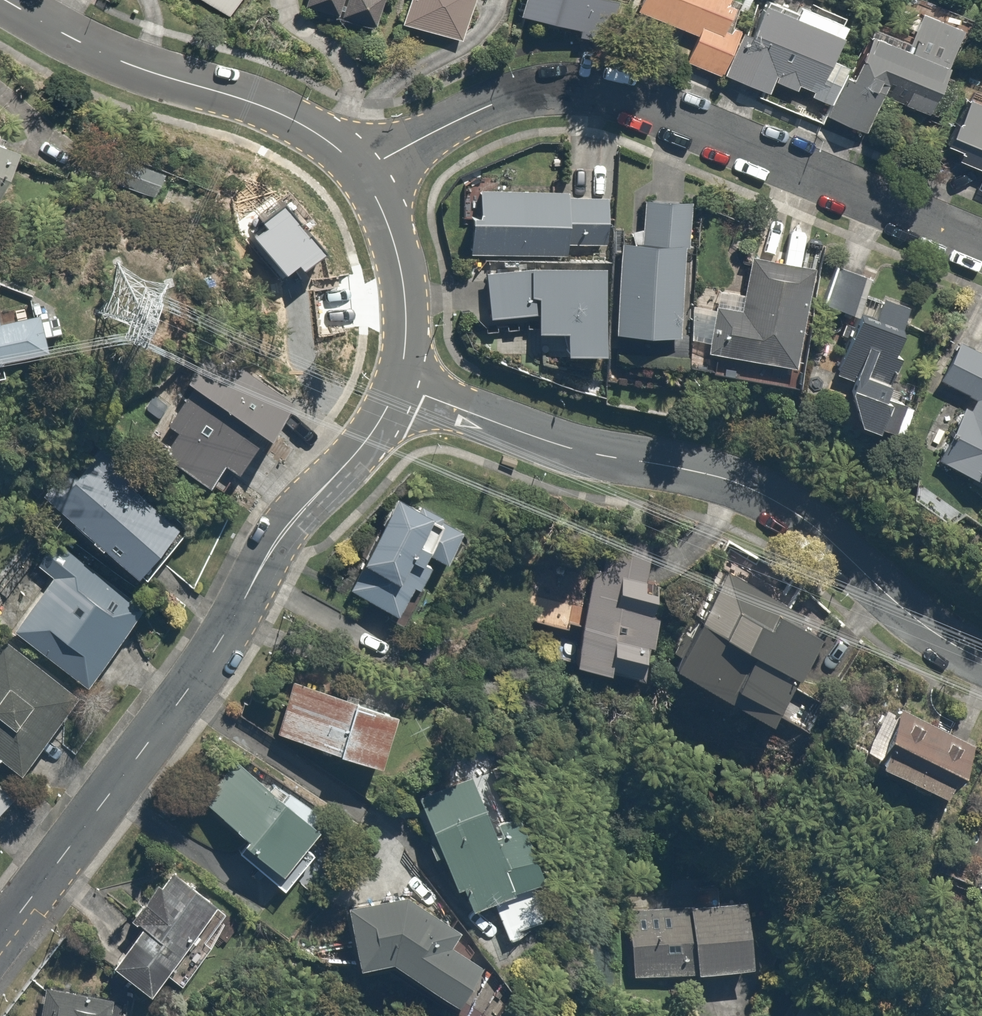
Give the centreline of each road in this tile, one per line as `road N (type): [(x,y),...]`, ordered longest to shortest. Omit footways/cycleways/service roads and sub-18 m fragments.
road 1 (residential): [(372,174),(521,99),(618,94),(981,241)]
road 2 (tertiary): [(0,926),(198,655),(257,556),(388,401)]
road 3 (residential): [(388,401),(760,520),(940,641),(981,660)]
road 4 (tertiary): [(372,174),(326,124),(138,63),(18,0)]
road 5 (tertiary): [(388,401),(405,326),(397,229),(372,174)]

